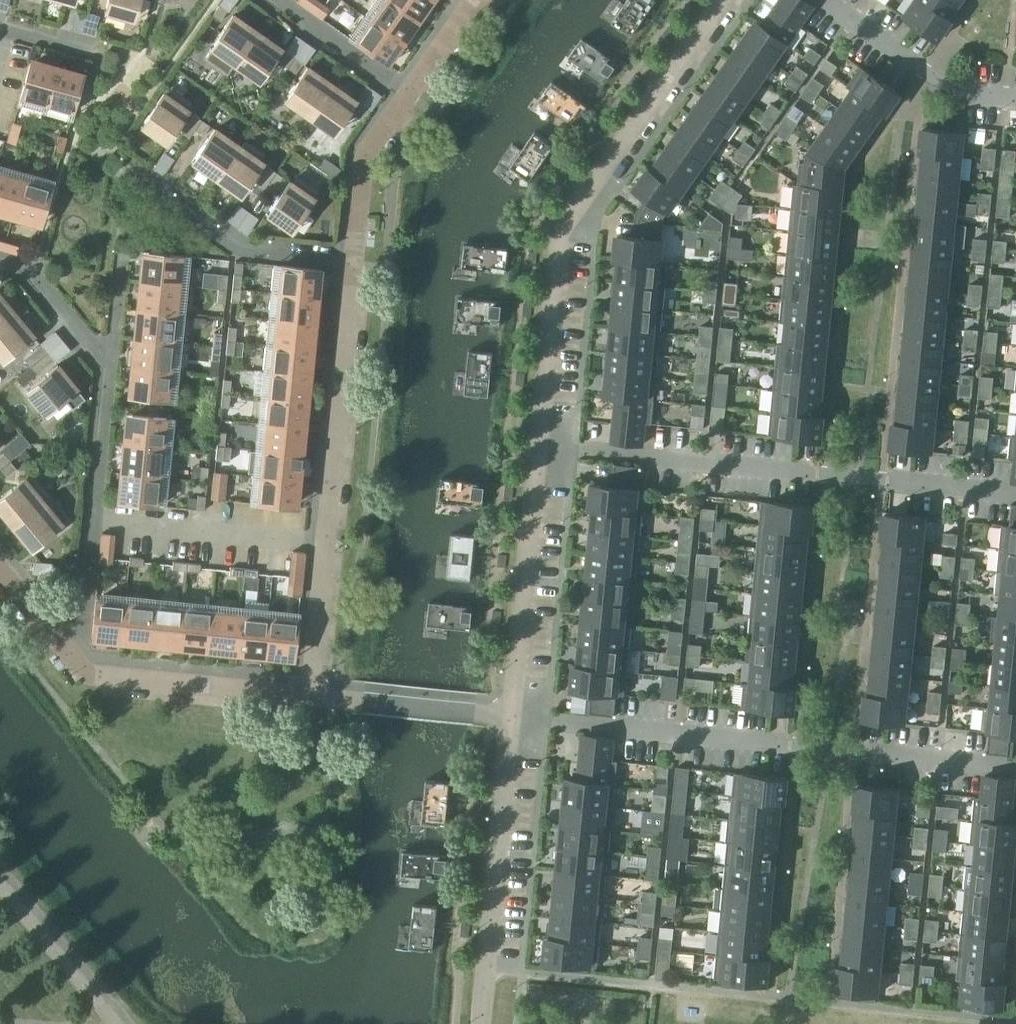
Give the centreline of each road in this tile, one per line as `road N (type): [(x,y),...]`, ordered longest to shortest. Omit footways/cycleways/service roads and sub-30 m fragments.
road 1 (residential): [(512,716),(1015,768)]
road 2 (residential): [(723,0),(559,232),(537,447)]
road 3 (residential): [(537,447),(1015,494)]
road 4 (residential): [(353,255),(310,696)]
road 5 (residential): [(512,716),(483,1023)]
road 6 (residential): [(111,367),(89,589),(78,622),(58,638)]
road 7 (residential): [(537,447),(512,716)]
road 8 (residential): [(58,638),(103,678),(310,696)]
road 9 (residential): [(145,179),(233,245),(353,255)]
road 10 (residential): [(821,0),(923,79),(1015,99)]
road 11 (residential): [(408,95),(362,166),(353,255)]
road 12 (residential): [(408,95),(275,0)]
road 13 (unclassified): [(356,700),(512,716)]
road 14 (residential): [(0,261),(32,277),(111,367)]

